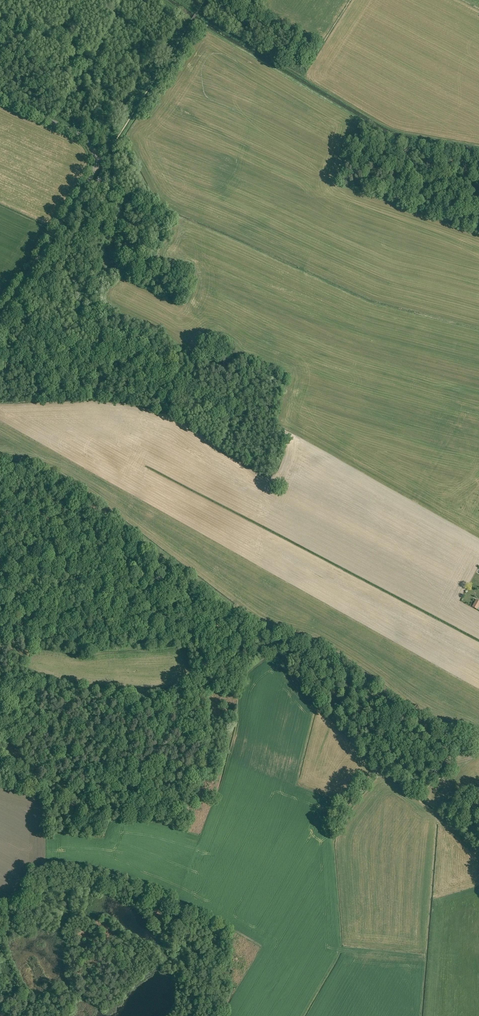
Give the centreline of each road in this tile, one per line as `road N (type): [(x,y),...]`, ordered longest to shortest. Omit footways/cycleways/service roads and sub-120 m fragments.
road 1 (unclassified): [(0,318),(94,165),(79,135),(0,97)]

